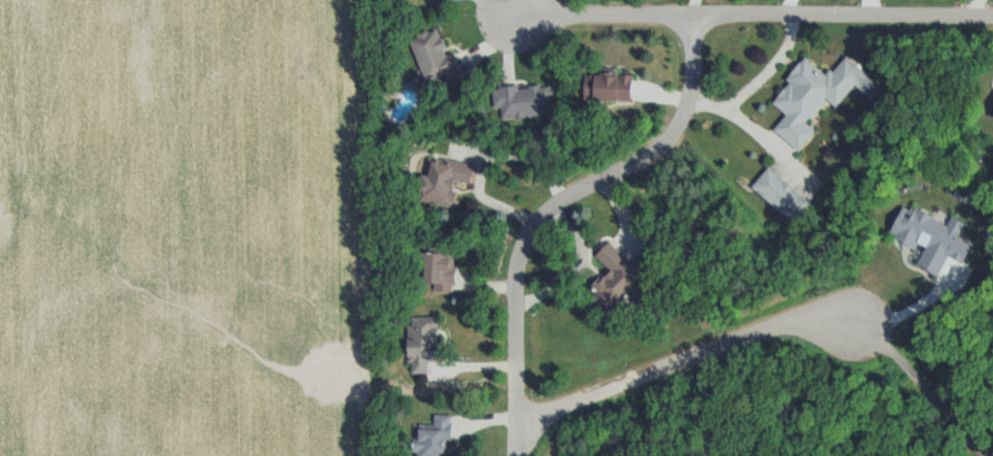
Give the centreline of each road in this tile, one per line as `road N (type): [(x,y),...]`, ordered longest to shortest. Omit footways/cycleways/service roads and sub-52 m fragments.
road 1 (residential): [(516,455),(519,260),(545,209),(652,150),(672,130),(692,77),(684,17)]
road 2 (residential): [(516,425),(780,323),(851,322)]
road 3 (residential): [(992,18),(684,17)]
road 4 (residential): [(684,17),(521,11)]

